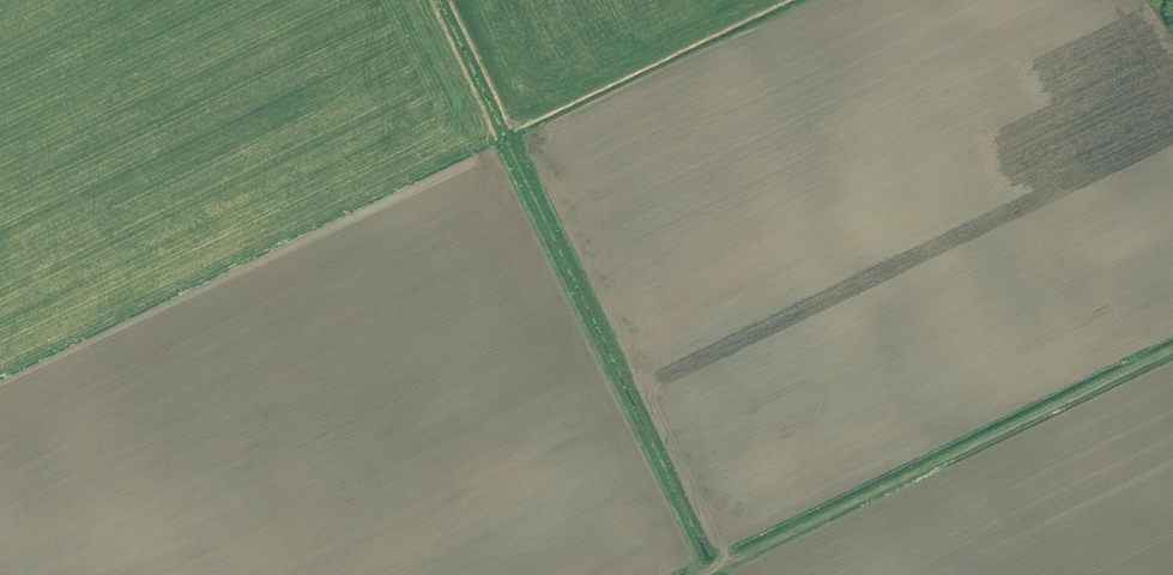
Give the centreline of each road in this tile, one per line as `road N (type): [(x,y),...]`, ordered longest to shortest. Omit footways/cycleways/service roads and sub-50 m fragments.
road 1 (track): [(1172,350),(704,574)]

